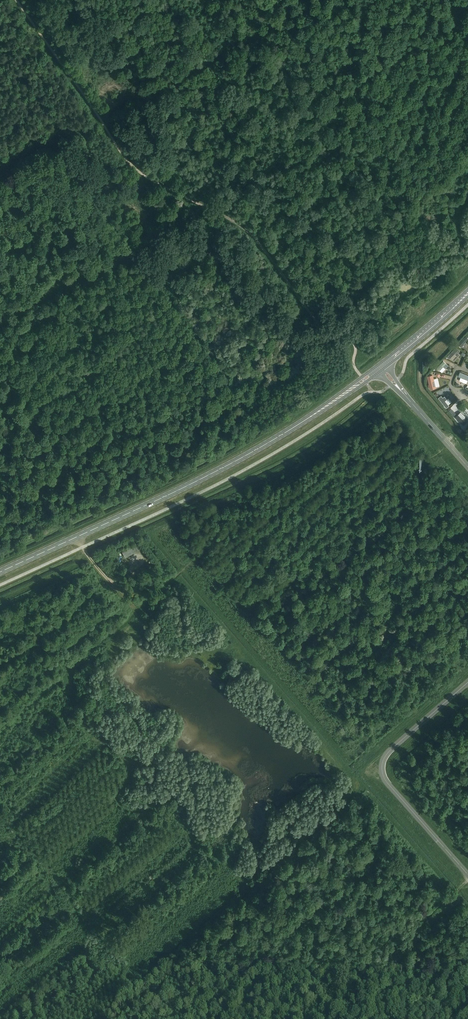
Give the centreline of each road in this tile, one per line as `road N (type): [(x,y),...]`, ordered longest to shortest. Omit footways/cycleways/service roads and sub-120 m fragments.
road 1 (primary): [(0,571),(254,451),(380,368)]
road 2 (tertiary): [(467,875),(382,767),(388,752),(467,682)]
road 3 (track): [(103,124),(111,111),(314,0)]
road 4 (track): [(191,199),(148,245),(61,284),(0,324)]
road 5 (tertiary): [(467,467),(380,368)]

